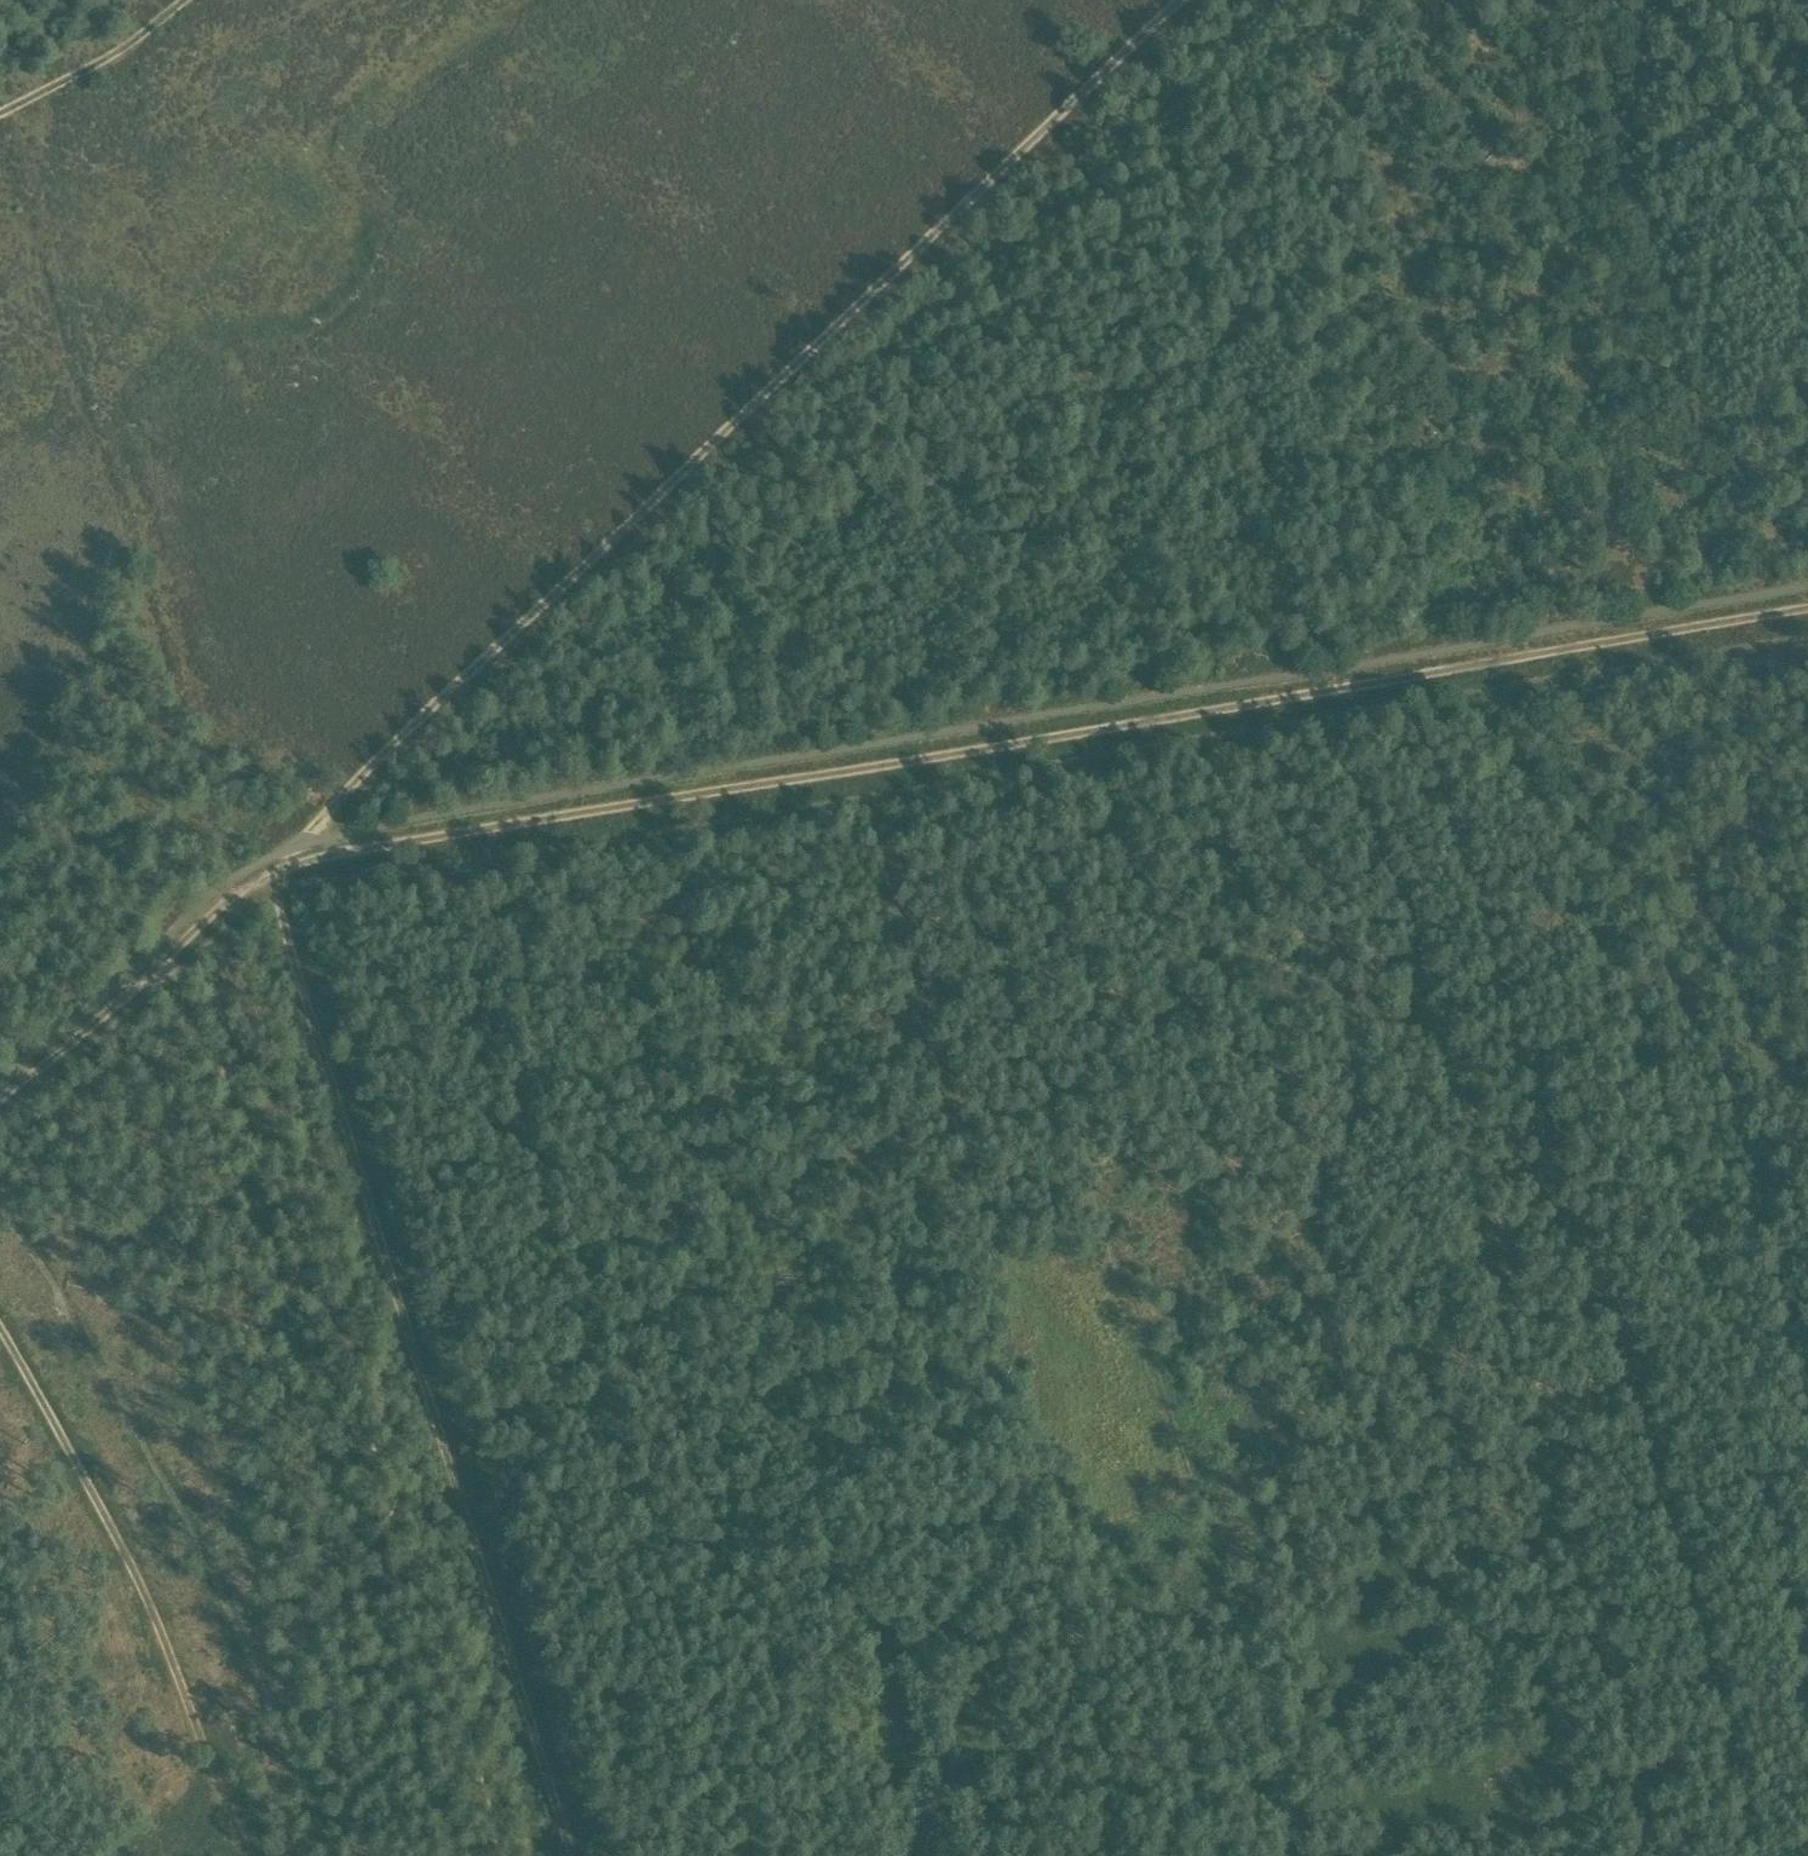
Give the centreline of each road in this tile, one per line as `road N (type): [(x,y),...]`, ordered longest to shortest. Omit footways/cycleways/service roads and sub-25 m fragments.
road 1 (track): [(269,877),(320,857),(1807,609)]
road 2 (track): [(269,877),(410,728),(1173,0)]
road 3 (track): [(571,1855),(269,877)]
road 4 (track): [(0,1329),(134,1572),(251,1855)]
road 5 (track): [(0,1097),(245,888),(269,877)]
road 6 (track): [(185,0),(122,47),(0,114)]

